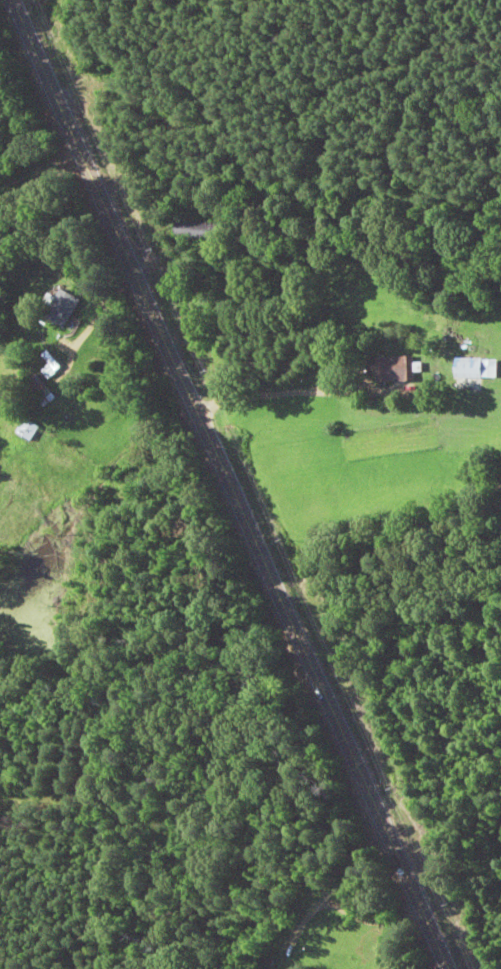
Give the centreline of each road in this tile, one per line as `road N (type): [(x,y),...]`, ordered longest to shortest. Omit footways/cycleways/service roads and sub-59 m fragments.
road 1 (primary): [(450,968),(8,0)]

